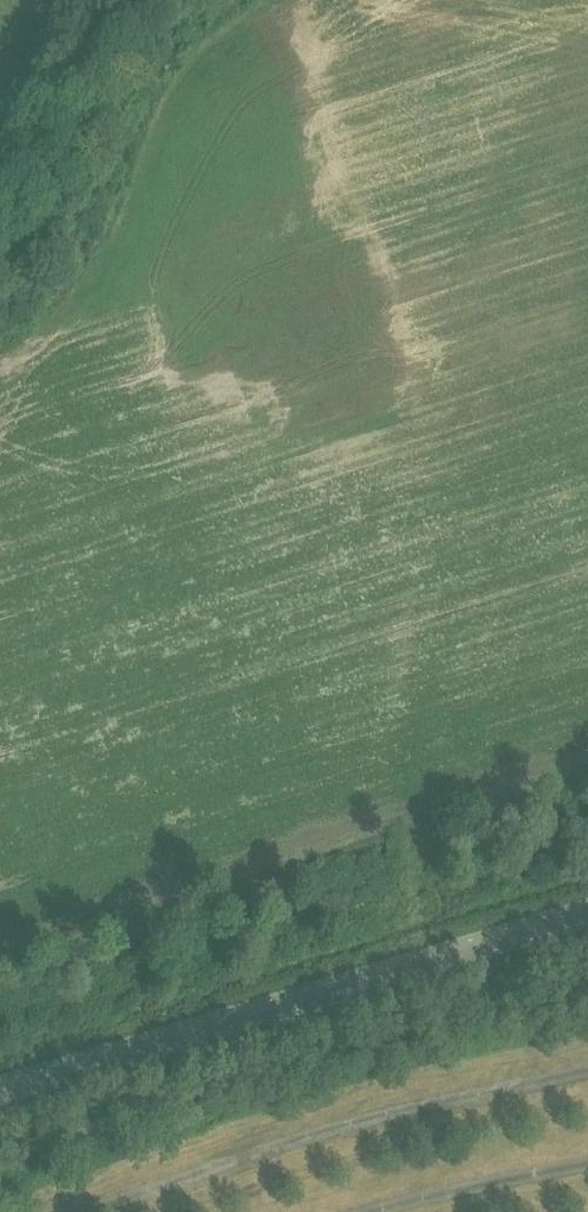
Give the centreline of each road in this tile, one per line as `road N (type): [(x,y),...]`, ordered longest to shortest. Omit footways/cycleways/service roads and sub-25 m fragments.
road 1 (tertiary): [(0,1091),(587,912)]

